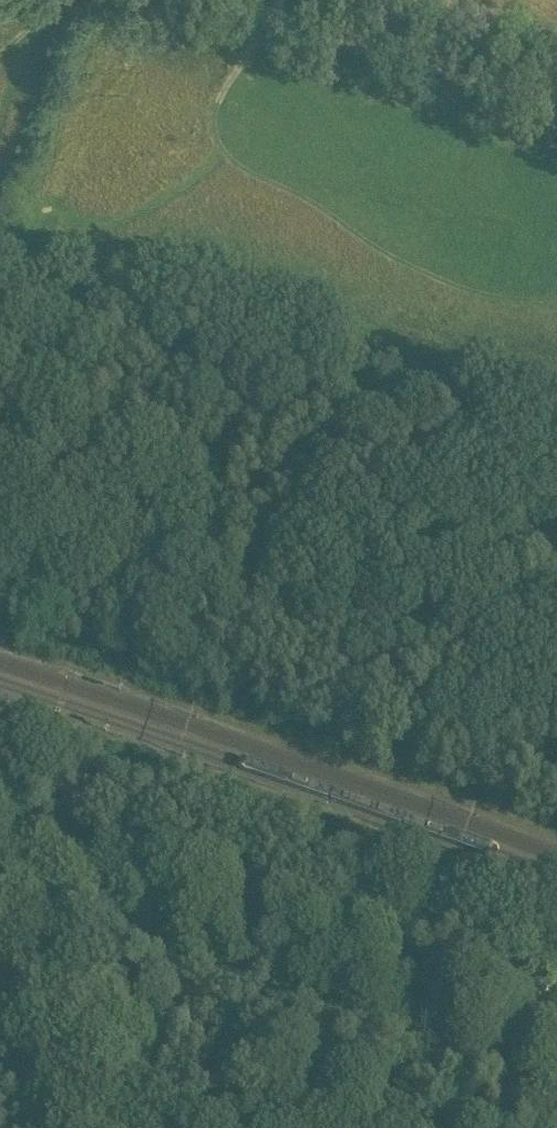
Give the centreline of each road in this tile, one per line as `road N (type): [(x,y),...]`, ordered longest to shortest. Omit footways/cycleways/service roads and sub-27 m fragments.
road 1 (unclassified): [(0,903),(193,966),(556,1111)]
road 2 (track): [(0,519),(556,706)]
road 3 (track): [(556,101),(268,19)]
road 4 (track): [(49,917),(77,1127)]

